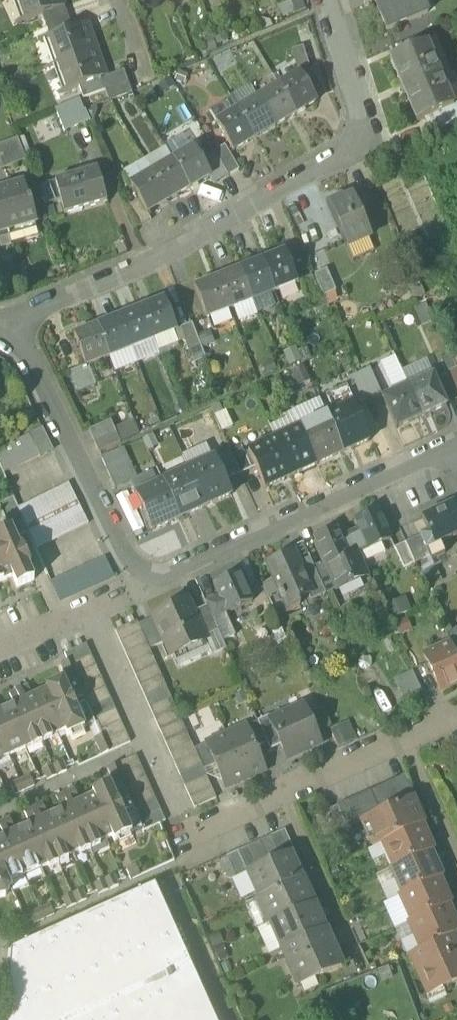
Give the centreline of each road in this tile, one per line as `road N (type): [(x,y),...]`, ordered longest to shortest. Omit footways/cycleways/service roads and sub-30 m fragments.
road 1 (residential): [(10,319),(143,584),(456,443)]
road 2 (residential): [(331,0),(369,124),(154,260),(10,319)]
road 3 (residential): [(183,836),(456,710)]

